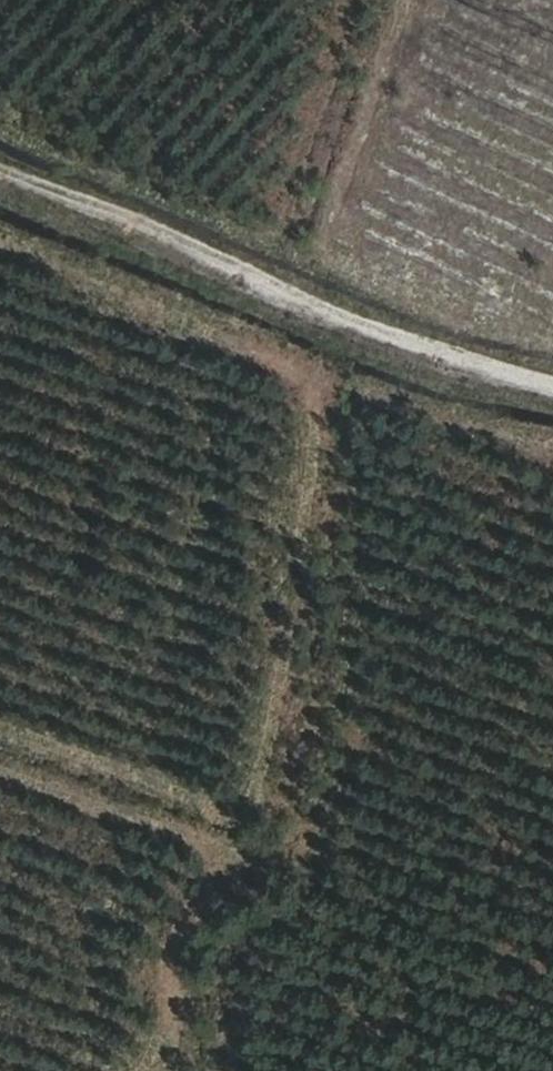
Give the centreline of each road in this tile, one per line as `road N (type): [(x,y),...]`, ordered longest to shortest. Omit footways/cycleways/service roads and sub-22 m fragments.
road 1 (track): [(0,144),(362,332),(552,368)]

